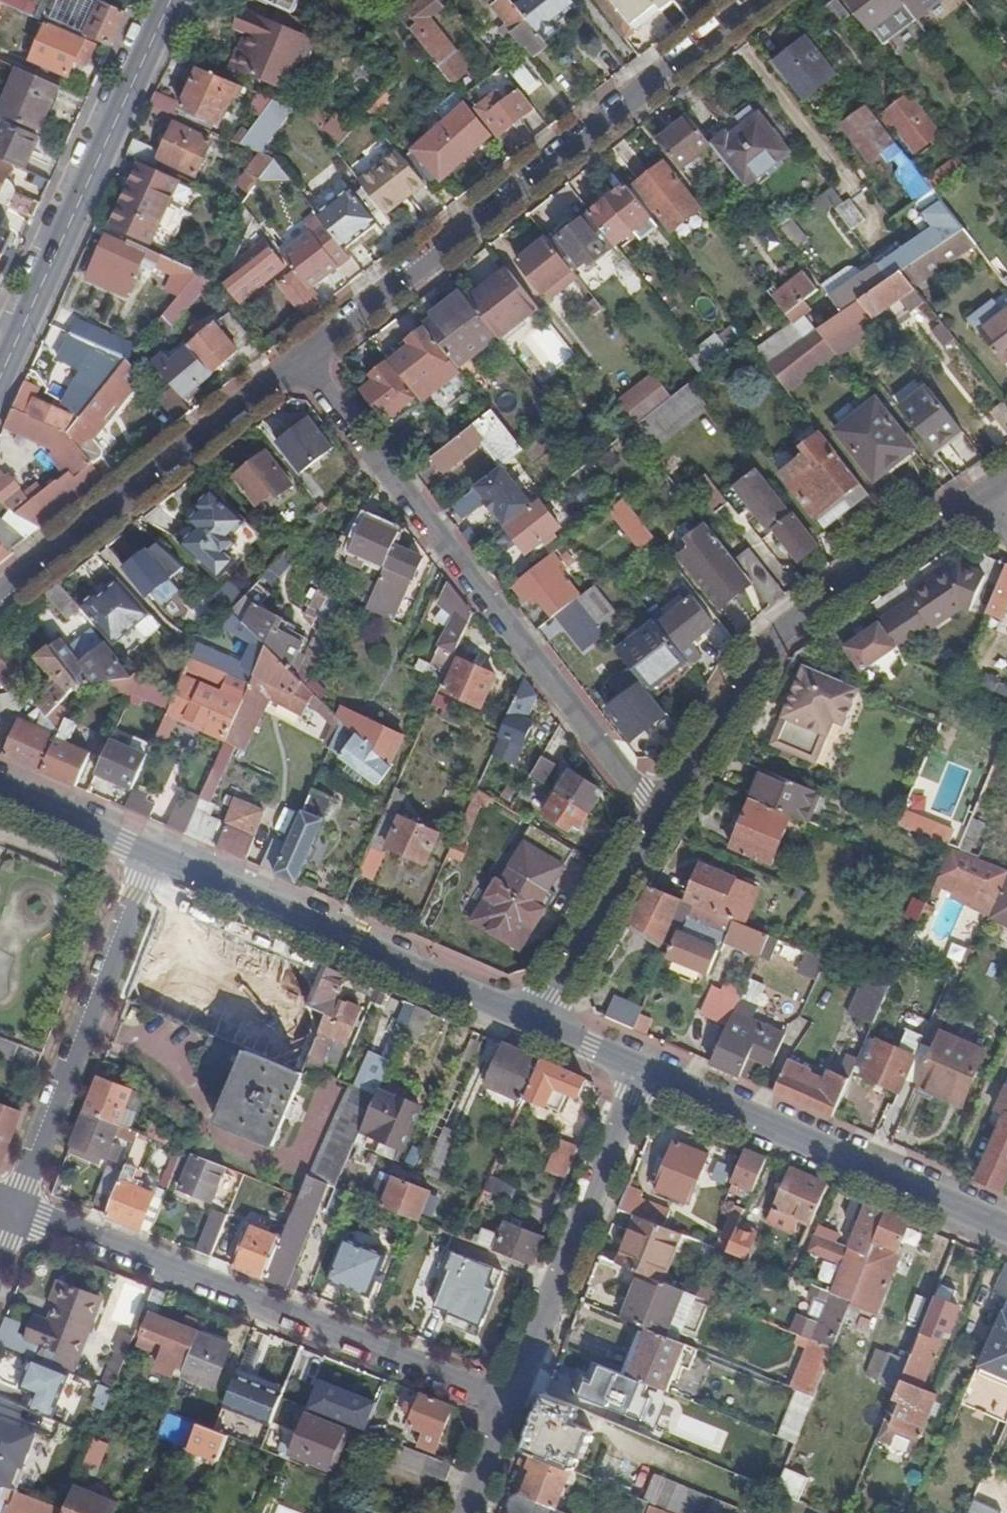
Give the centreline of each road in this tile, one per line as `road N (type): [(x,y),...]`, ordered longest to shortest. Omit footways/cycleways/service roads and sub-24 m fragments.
road 1 (residential): [(663,824),(305,361)]
road 2 (residential): [(762,0),(305,361)]
road 3 (residential): [(17,1210),(516,1404)]
road 4 (residential): [(663,824),(775,642),(968,507)]
road 5 (tertiary): [(154,853),(540,1022)]
road 6 (secondary): [(0,375),(170,0)]
road 7 (tertiary): [(649,1070),(1006,1227)]
road 8 (residential): [(305,361),(0,596)]
road 9 (residential): [(154,853),(17,1210)]
road 10 (residential): [(516,1404),(649,1070)]
road 11 (residential): [(540,1022),(663,824)]
road 12 (tertiary): [(0,787),(154,853)]

